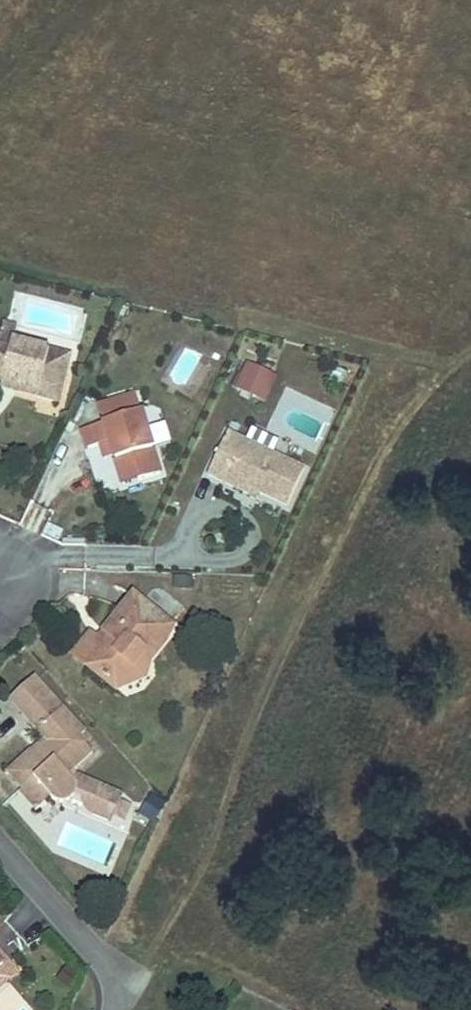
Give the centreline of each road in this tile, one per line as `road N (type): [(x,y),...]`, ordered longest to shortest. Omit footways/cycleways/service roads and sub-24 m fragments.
road 1 (track): [(470,354),(437,369),(401,408),(154,959),(122,986)]
road 2 (residential): [(116,1009),(122,986),(0,849)]

